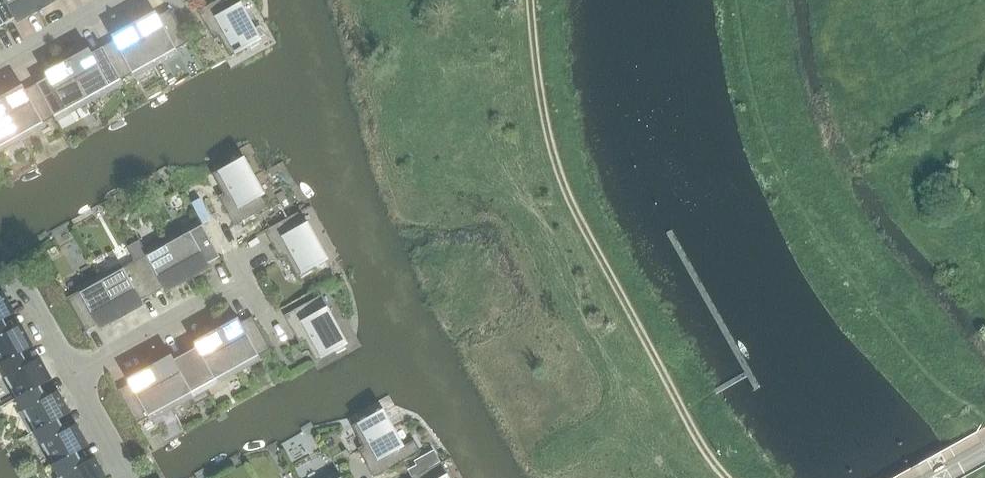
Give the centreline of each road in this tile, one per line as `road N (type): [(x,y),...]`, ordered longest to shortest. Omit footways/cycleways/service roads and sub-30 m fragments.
road 1 (track): [(727,477),(680,409),(650,338),(583,224),(542,111),(529,0)]
road 2 (residential): [(244,279),(70,375)]
road 3 (residential): [(115,0),(0,67)]
road 4 (residential): [(11,265),(70,375)]

